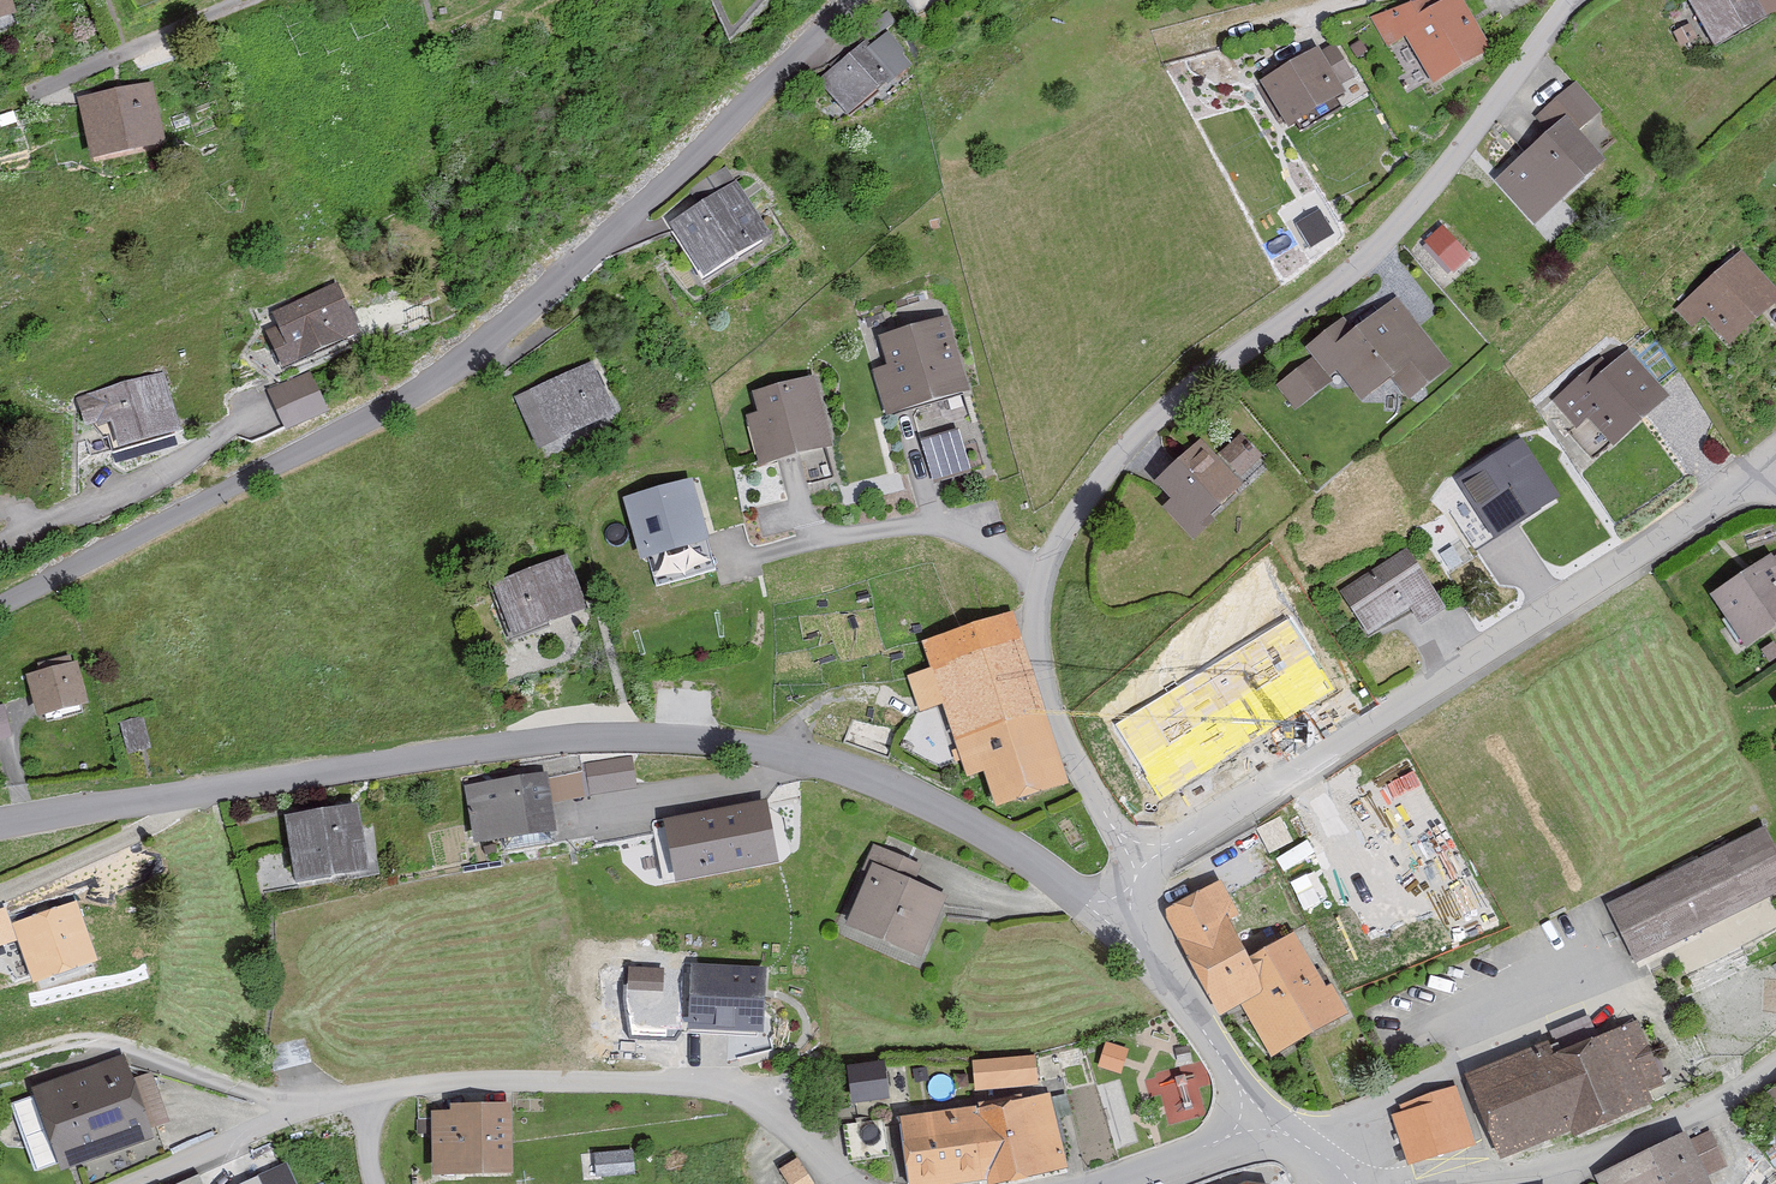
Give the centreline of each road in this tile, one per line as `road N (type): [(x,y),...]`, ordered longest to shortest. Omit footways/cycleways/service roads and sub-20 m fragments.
road 1 (unclassified): [(1118,916),(999,840),(849,769),(668,738),(540,740),(0,826)]
road 2 (residential): [(1142,854),(1114,831),(1053,711),(1039,659),(1038,606),(1047,569),(1088,495),(1147,422),(1376,252),(1571,0)]
road 3 (unclassified): [(0,605),(367,421),(467,358),(560,283),(859,0)]
road 4 (residential): [(1751,489),(1184,837),(1142,854)]
road 5 (residential): [(856,1183),(747,1097),(639,1080),(488,1081),(316,1104)]
road 6 (residential): [(1434,1183),(1568,1165),(1727,1099),(1775,1064)]
road 7 (residential): [(316,1104),(70,1044),(0,1061)]
road 8 (residential): [(0,101),(249,0)]
road 9 (unclassified): [(1250,1121),(1237,1080),(1118,916)]
road 10 (residential): [(1365,0),(1170,56)]
road 11 (residential): [(316,1104),(132,1183)]
road 12 (residential): [(1250,1121),(1163,1168),(1100,1183)]
road 13 (unclassified): [(1353,1183),(1293,1137),(1250,1121)]

